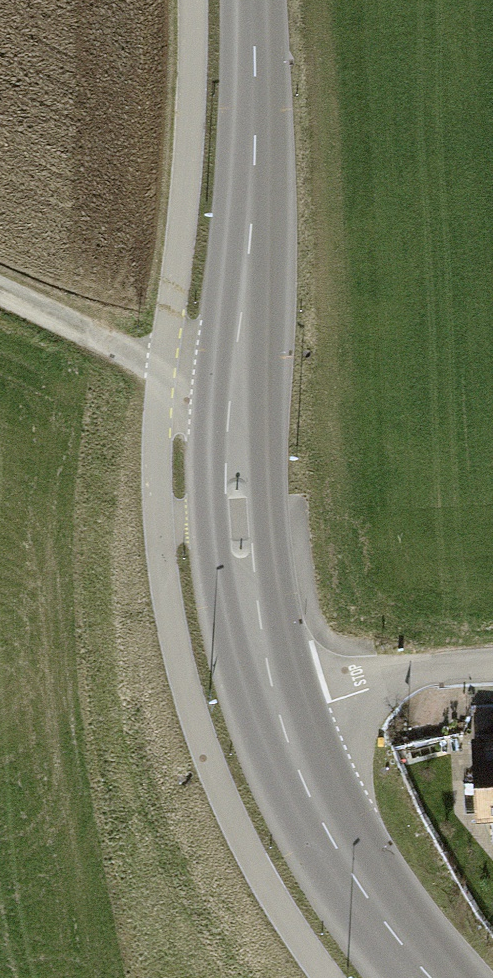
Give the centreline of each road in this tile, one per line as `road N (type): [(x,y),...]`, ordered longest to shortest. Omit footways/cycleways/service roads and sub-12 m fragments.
road 1 (tertiary): [(253,0),(255,153),(231,387),(238,518),(258,644),(280,711)]
road 2 (tertiary): [(280,711),(345,864),(434,977)]
road 3 (residential): [(492,666),(382,679),(280,711)]
road 4 (track): [(0,293),(160,369)]

